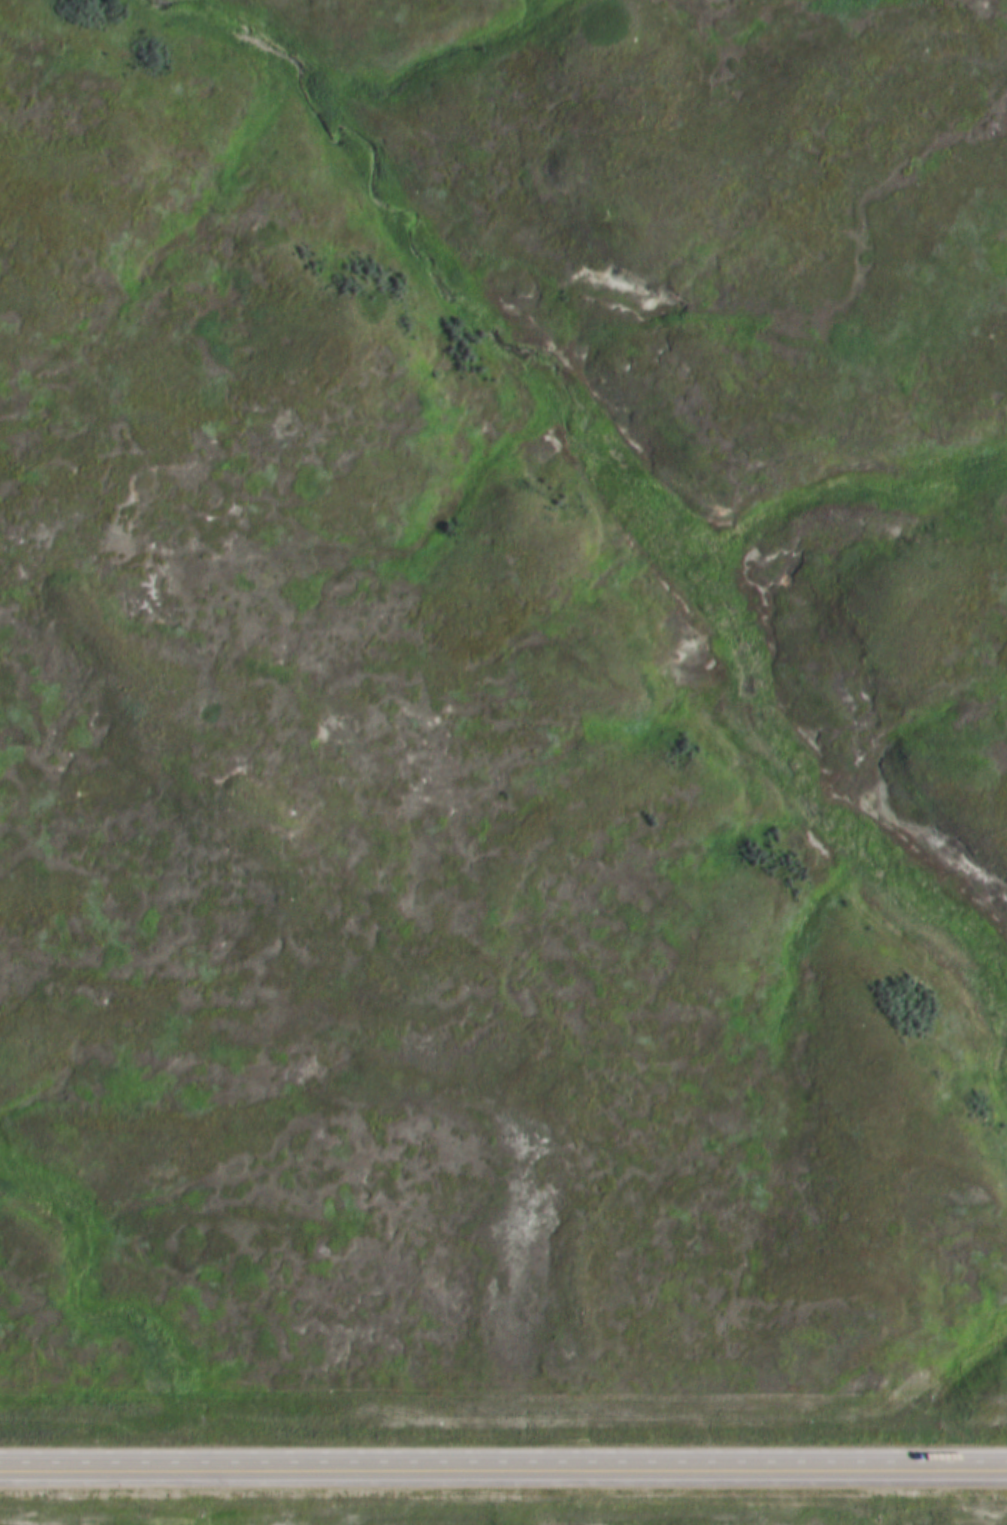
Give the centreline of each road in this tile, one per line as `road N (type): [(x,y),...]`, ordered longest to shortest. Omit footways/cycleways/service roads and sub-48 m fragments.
road 1 (primary): [(1006,1471),(0,1469)]

